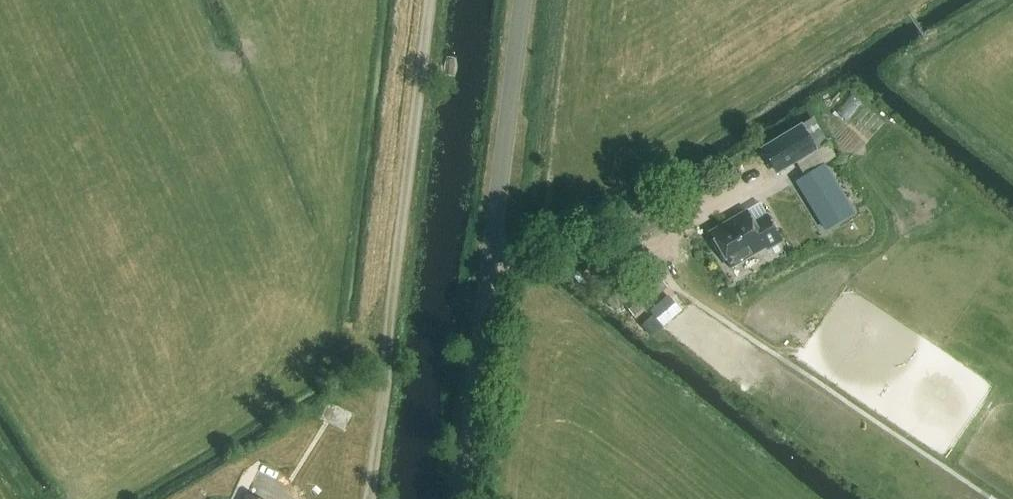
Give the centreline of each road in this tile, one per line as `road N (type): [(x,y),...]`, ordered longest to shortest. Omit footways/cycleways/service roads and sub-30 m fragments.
road 1 (unclassified): [(461,498),(523,0)]
road 2 (track): [(369,498),(431,0)]

